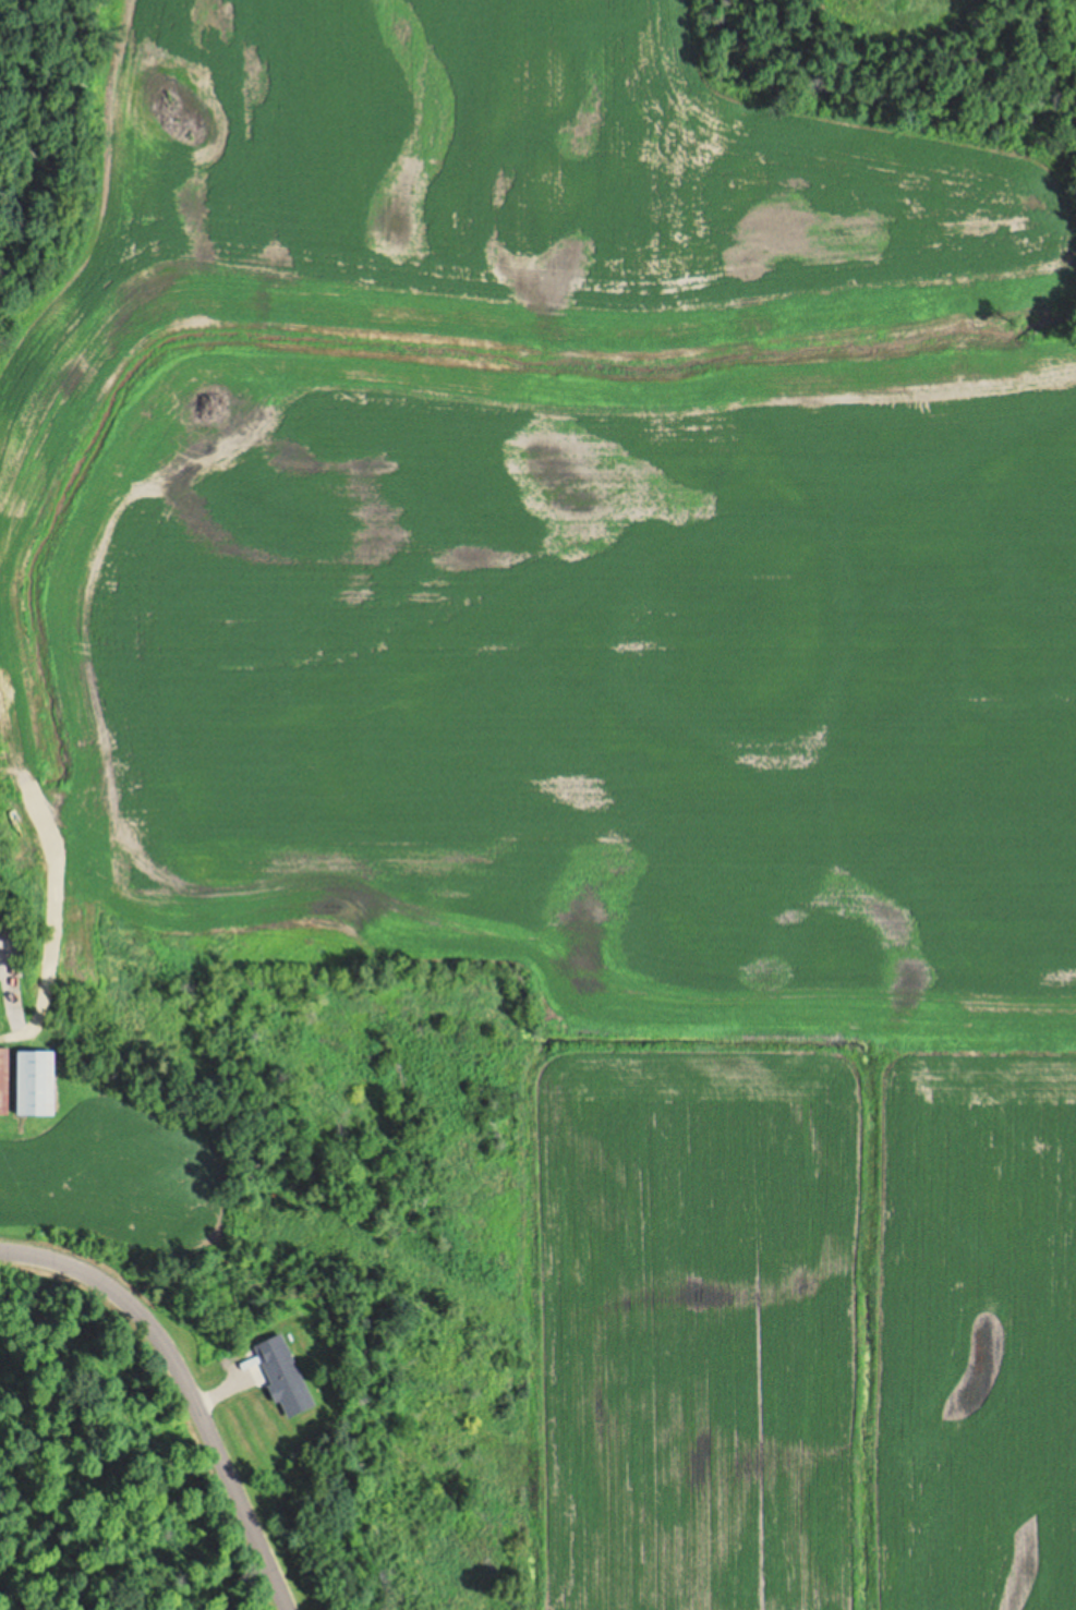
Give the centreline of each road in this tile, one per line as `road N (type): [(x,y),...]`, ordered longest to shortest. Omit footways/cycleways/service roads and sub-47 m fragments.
road 1 (residential): [(285,1609),(180,1370),(156,1333),(68,1264),(0,1251)]

